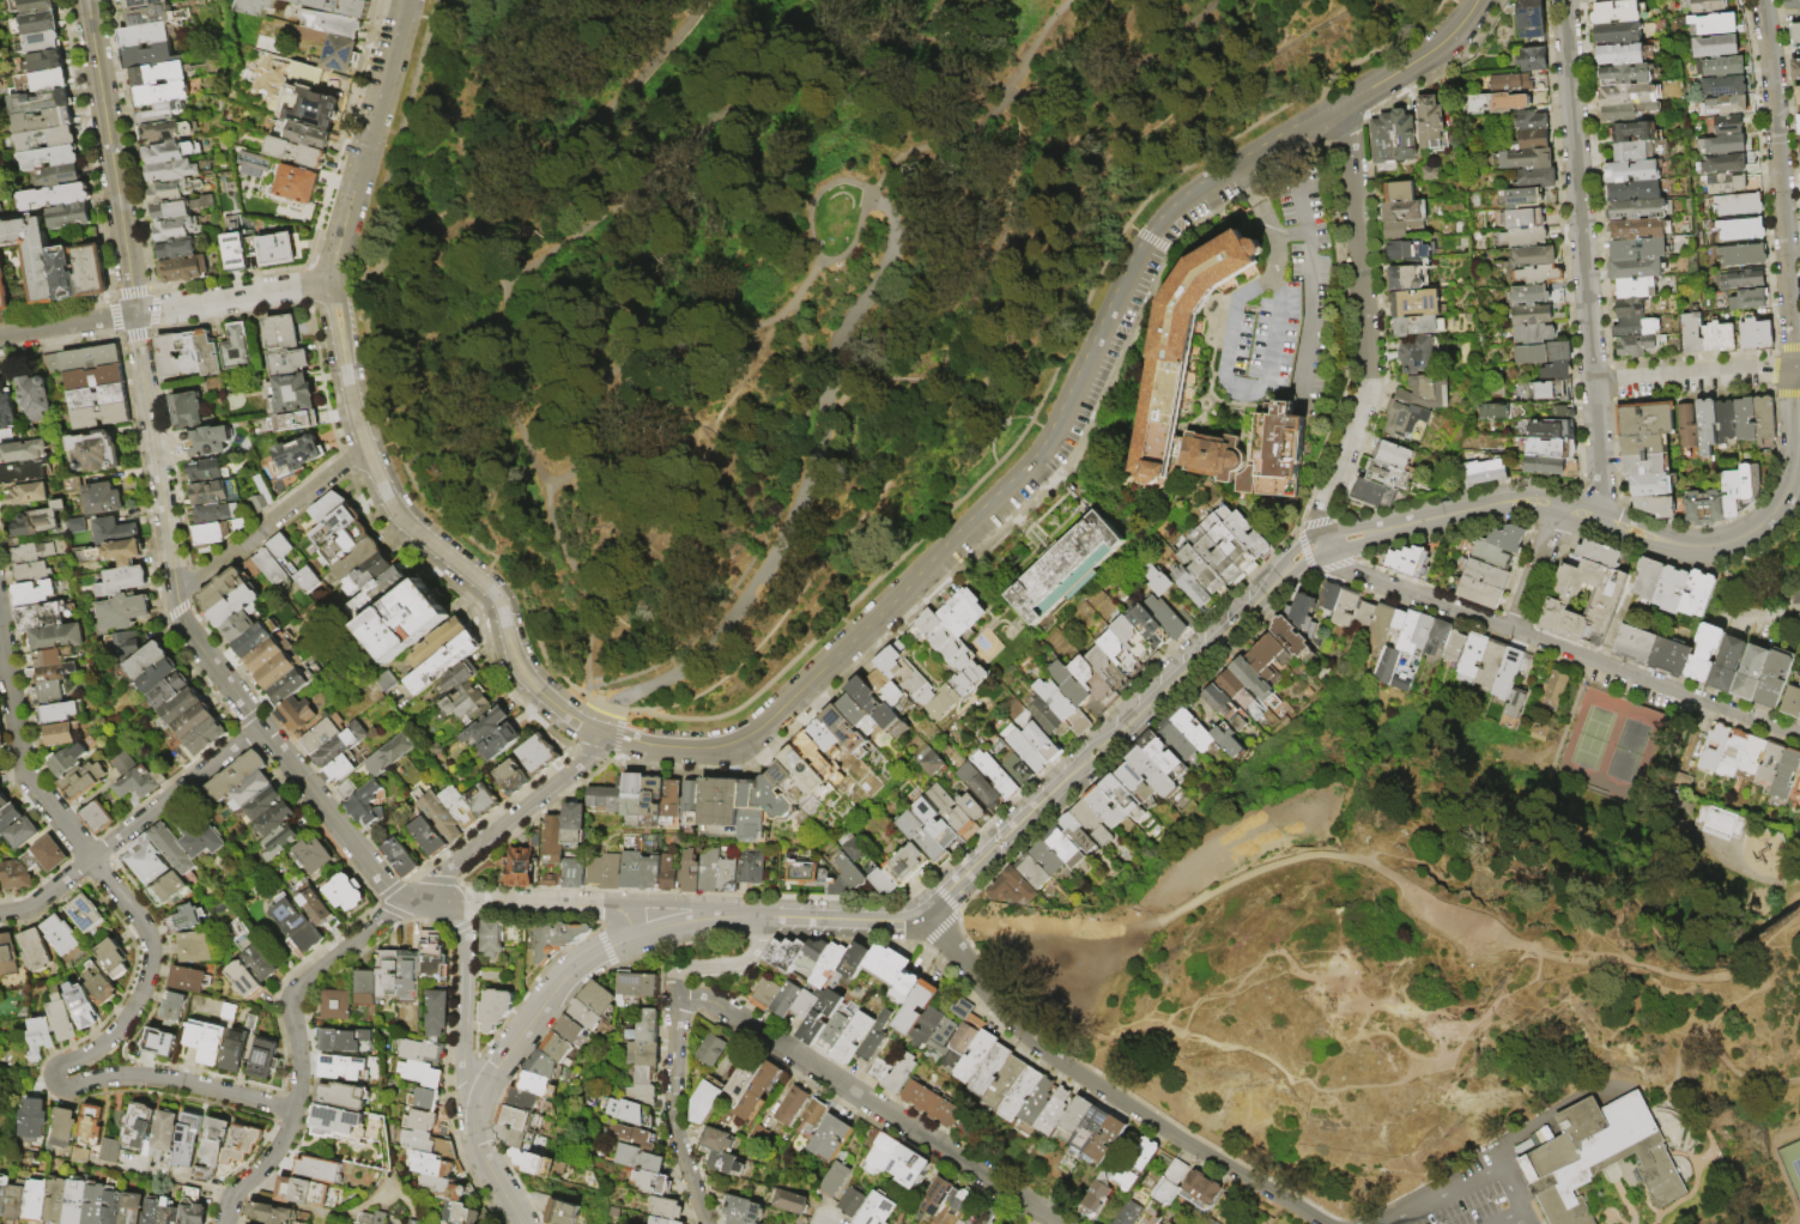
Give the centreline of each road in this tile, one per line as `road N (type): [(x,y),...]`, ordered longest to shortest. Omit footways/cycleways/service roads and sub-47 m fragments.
road 1 (residential): [(1352,102),(1188,198),(1165,220),(1119,290),(1046,447),(763,731),(711,750),(601,731)]
road 2 (tertiary): [(885,921),(919,917),(946,898),(1321,543),(1514,502),(1577,513)]
road 3 (residential): [(601,731),(538,693),(492,594),(401,525),(354,412),(334,263),(409,0)]
road 4 (residential): [(135,315),(186,632),(388,891),(424,899)]
road 5 (residential): [(92,860),(145,928),(151,962),(122,1026),(55,1068),(56,1085),(134,1074),(295,1109)]
road 6 (residential): [(1564,0),(1600,473),(1594,497),(1577,513)]
road 7 (residential): [(1321,543),(1347,571),(1799,736)]
road 8 (residential): [(1321,1223),(1029,1041),(926,913)]
road 9 (residential): [(1352,102),(1372,389),(1319,521),(1321,543)]
road 10 (residential): [(424,899),(298,987),(291,1010),(299,1080),(287,1138),(236,1193),(226,1223)]
road 11 (residential): [(1761,0),(1794,370)]
road 12 (residential): [(263,729),(36,904),(0,914)]
road 13 (residential): [(949,1153),(725,1010),(672,998)]
road 14 (tertiary): [(87,0),(135,315)]
road 15 (tertiary): [(1577,513),(1669,545),(1713,550),(1776,513),(1799,462)]
road 16 (residential): [(0,628),(23,771),(92,860)]
road 17 (tertiary): [(634,937),(717,917),(885,921)]
road 18 (tertiary): [(473,1110),(575,969),(634,937)]
road 19 (residential): [(365,452),(176,598)]
road 20 (residential): [(424,899),(459,926),(463,1086),(473,1110)]
road 21 (residential): [(672,998),(673,1115),(707,1223)]
road 22 (residential): [(595,752),(443,871),(424,899)]
road 23 (residential): [(424,899),(600,904),(623,915),(634,937)]
road 24 (residential): [(1794,370),(1593,386)]
road 25 (residential): [(333,284),(135,315)]
road 26 (residential): [(1480,0),(1430,60),(1352,102)]
road 27 (residential): [(750,916),(723,907),(600,904)]
road 28 (residential): [(672,998),(674,974),(747,959),(759,916)]
road 29 (residential): [(1577,513),(1546,540),(1513,631)]
road 30 (tertiary): [(135,315),(0,337)]
road 31 (residential): [(1060,1223),(949,1153)]
road 32 (tertiary): [(521,1223),(479,1151),(473,1110)]

